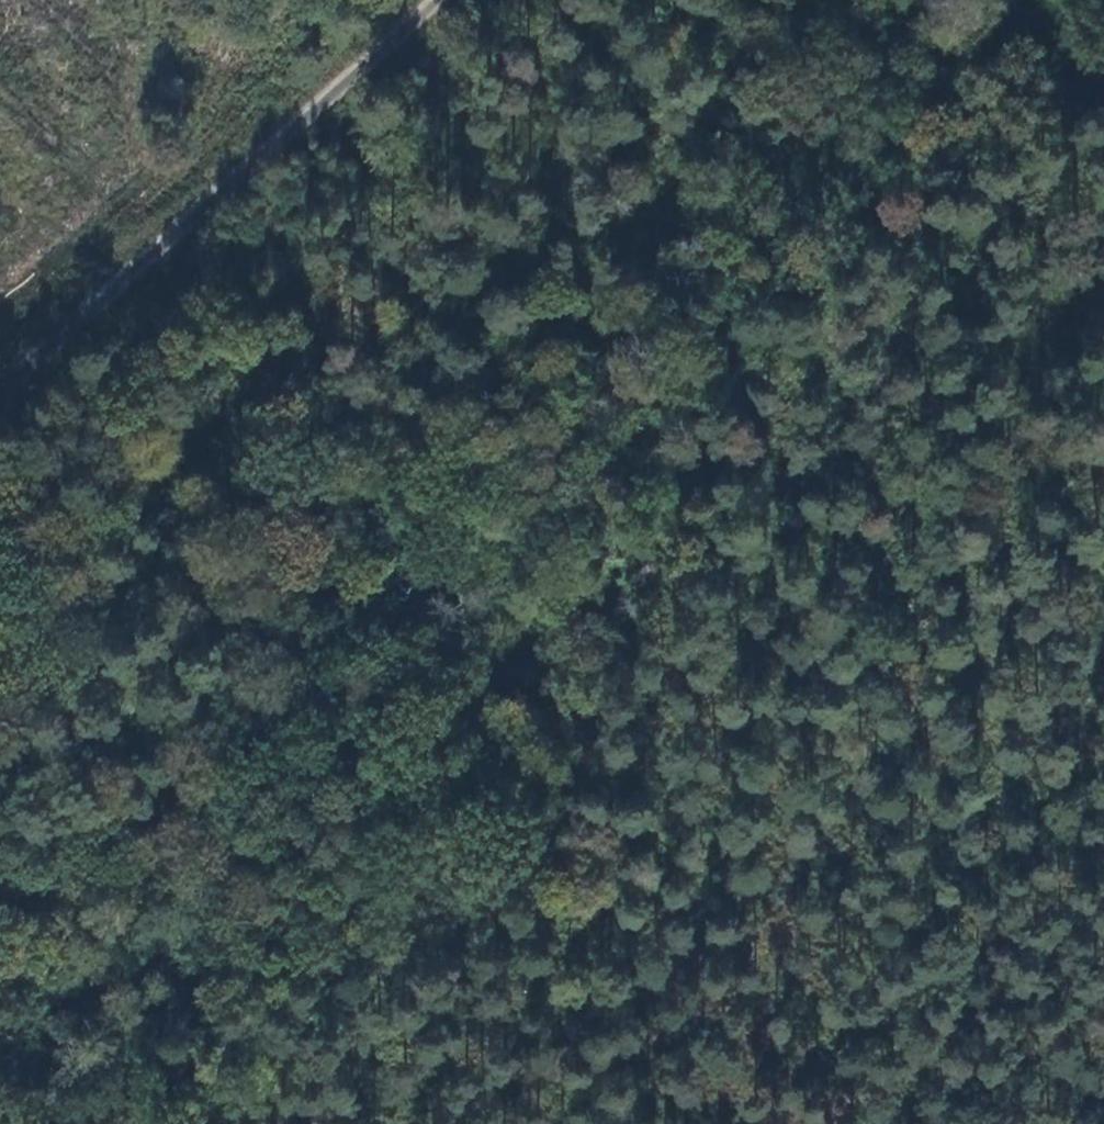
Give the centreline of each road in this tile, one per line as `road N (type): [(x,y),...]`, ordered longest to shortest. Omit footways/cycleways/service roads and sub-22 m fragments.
road 1 (track): [(0,385),(432,0)]

